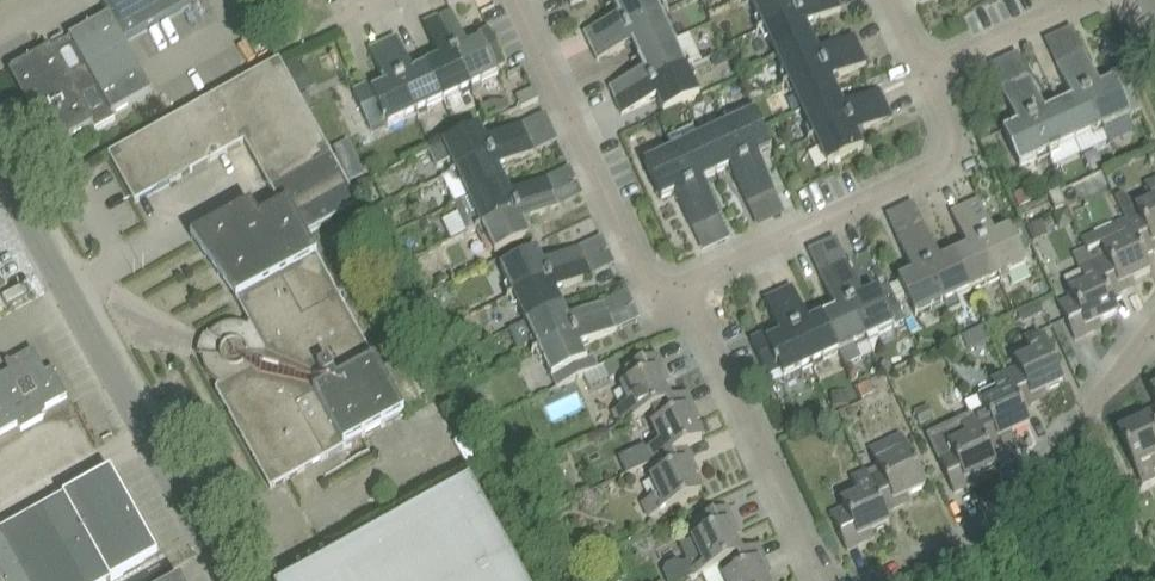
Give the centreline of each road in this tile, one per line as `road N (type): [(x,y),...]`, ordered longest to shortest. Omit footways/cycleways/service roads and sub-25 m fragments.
road 1 (residential): [(231,580),(0,167)]
road 2 (residential): [(684,284),(938,166),(951,135),(925,74)]
road 3 (residential): [(891,580),(1005,519),(1154,328)]
road 4 (residential): [(517,0),(656,297),(684,284)]
road 5 (residential): [(684,284),(825,580)]
road 6 (residential): [(925,74),(1086,0)]

